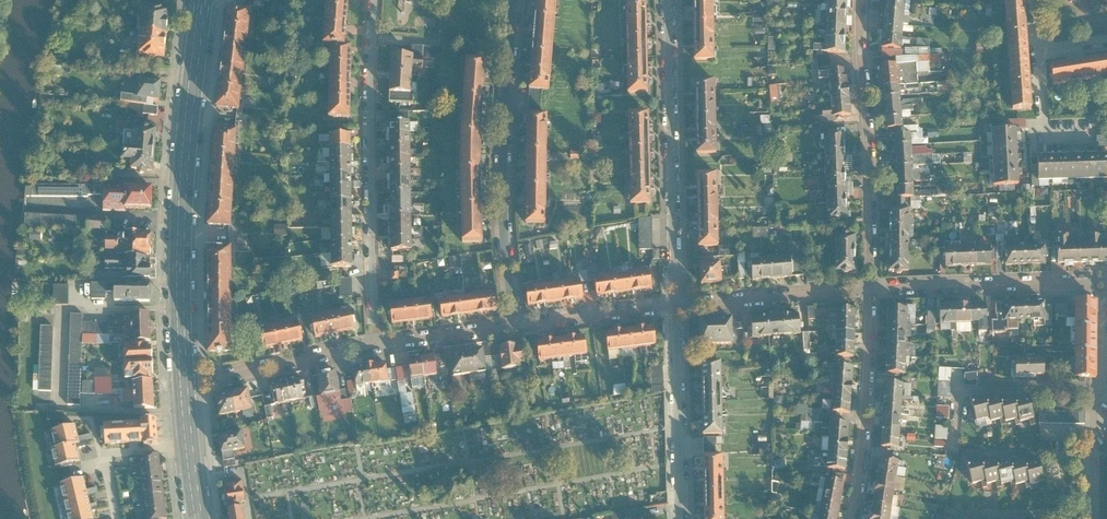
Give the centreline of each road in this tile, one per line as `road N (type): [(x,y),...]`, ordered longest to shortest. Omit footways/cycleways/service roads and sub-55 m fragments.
road 1 (tertiary): [(202,0),(181,207),(183,385)]
road 2 (residential): [(373,0),(374,345)]
road 3 (residential): [(516,326),(503,214),(514,0)]
road 4 (residential): [(669,0),(677,306)]
road 5 (residential): [(871,289),(861,0)]
road 6 (residential): [(1104,282),(1092,518)]
road 7 (residential): [(871,289),(1104,282)]
road 8 (residential): [(852,518),(871,289)]
road 9 (residential): [(677,306),(681,518)]
road 10 (residential): [(183,385),(374,345)]
road 11 (residential): [(677,306),(871,289)]
road 12 (residential): [(516,326),(677,306)]
road 13 (residential): [(374,345),(516,326)]
road 14 (tertiary): [(183,385),(198,518)]

